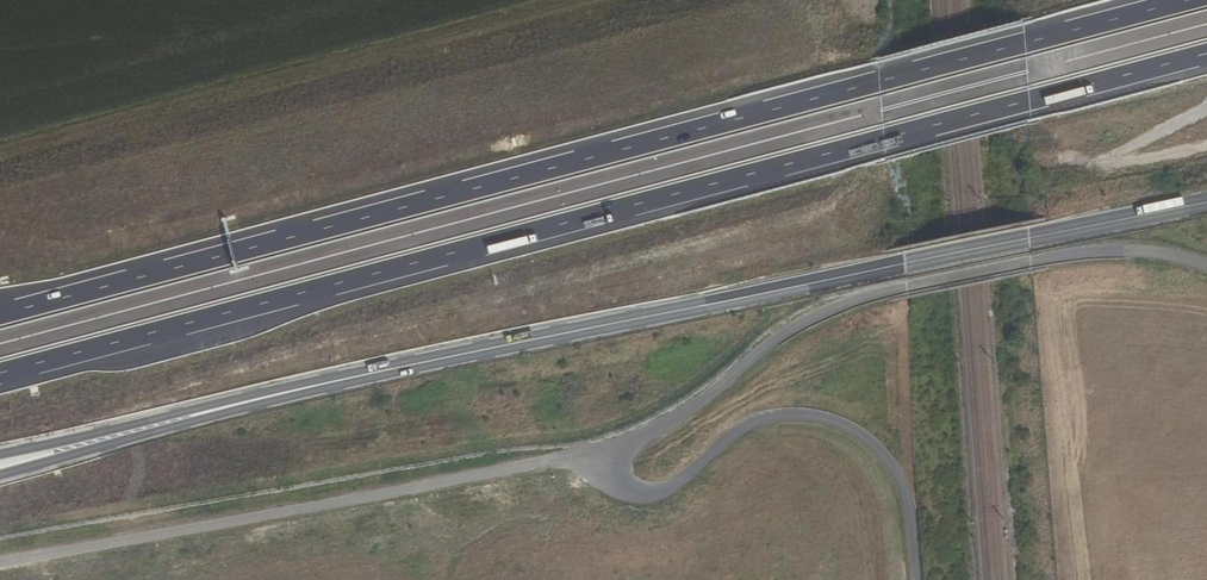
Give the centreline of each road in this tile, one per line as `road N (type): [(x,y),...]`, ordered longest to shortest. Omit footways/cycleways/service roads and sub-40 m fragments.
road 1 (trunk): [(0,372),(1206,56)]
road 2 (secondary): [(0,468),(579,333),(1206,201)]
road 3 (trunk): [(1182,0),(0,313)]
road 4 (track): [(0,209),(771,38)]
road 5 (track): [(0,159),(599,0)]
road 6 (track): [(1206,107),(1099,162),(1206,145)]

